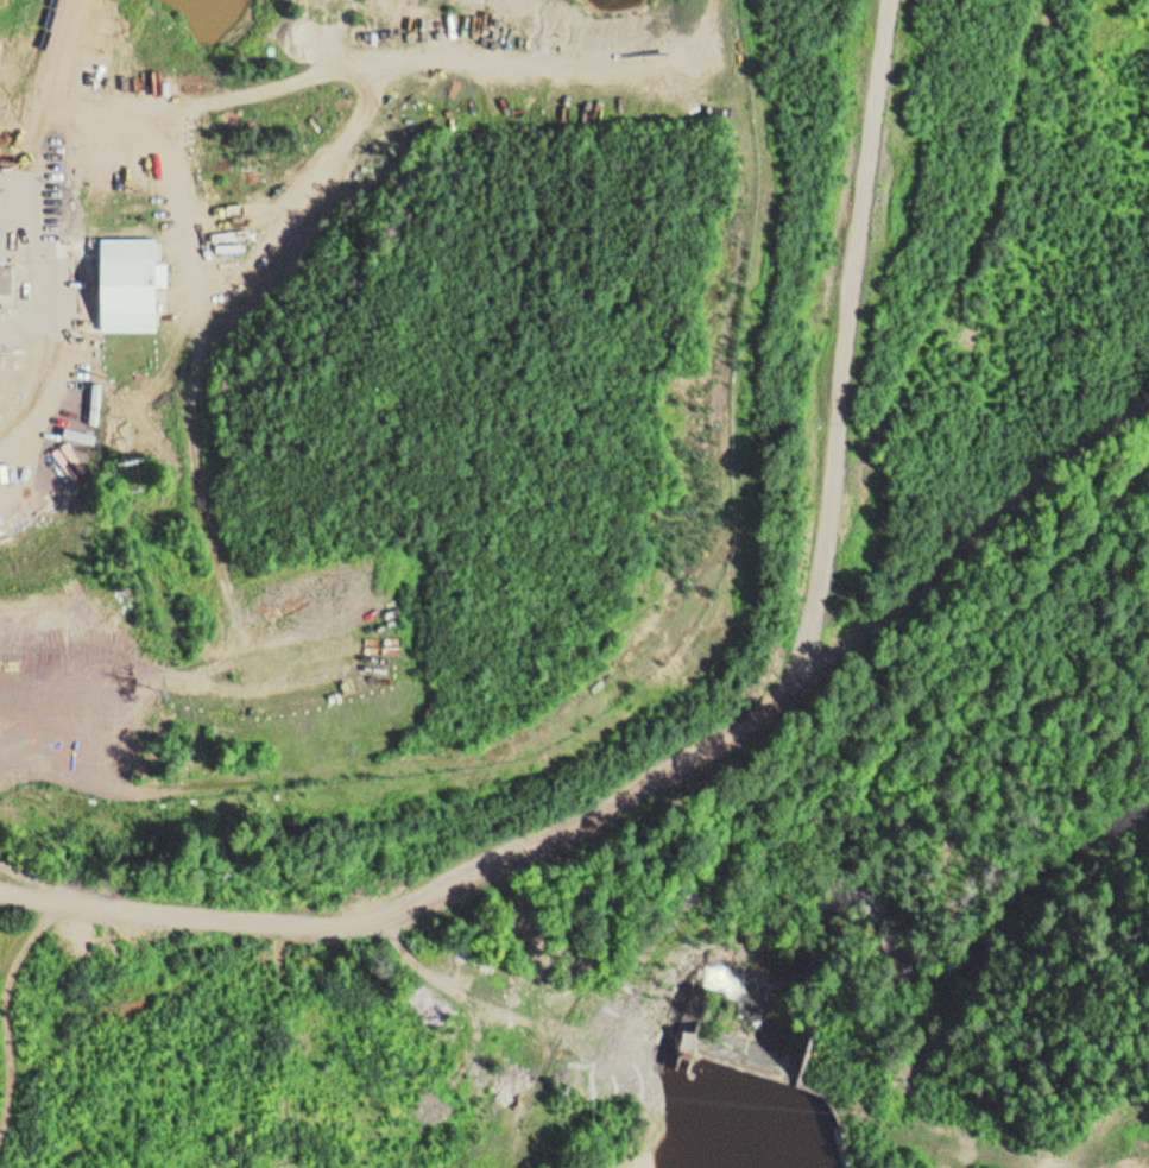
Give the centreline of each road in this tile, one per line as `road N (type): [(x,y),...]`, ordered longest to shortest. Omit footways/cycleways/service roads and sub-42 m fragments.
road 1 (track): [(352,930),(769,696),(978,538),(1148,380)]
road 2 (track): [(352,930),(141,913),(0,880)]
road 3 (track): [(0,1135),(14,1082),(10,996),(19,955),(62,898)]

